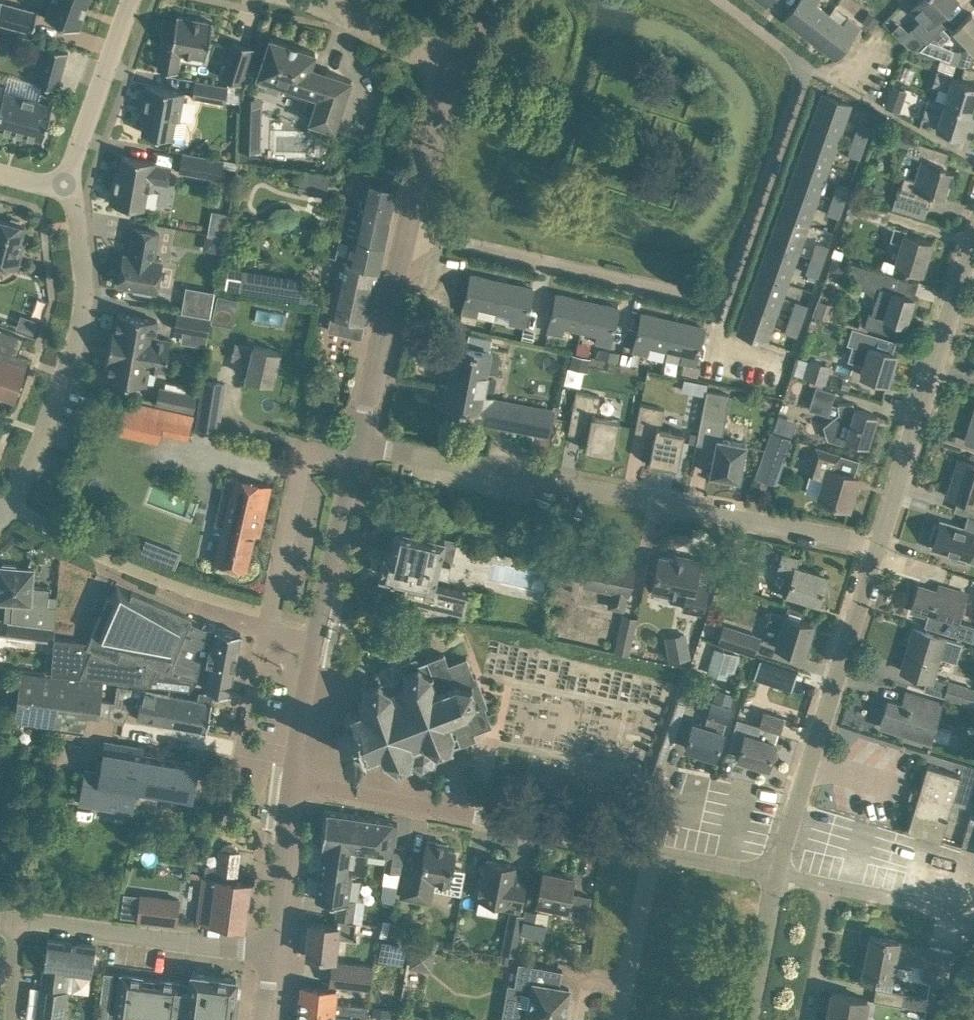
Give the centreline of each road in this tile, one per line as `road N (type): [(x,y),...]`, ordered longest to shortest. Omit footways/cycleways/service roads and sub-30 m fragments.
road 1 (residential): [(403,231),(723,300),(805,66),(720,0)]
road 2 (residential): [(878,547),(359,439)]
road 3 (residential): [(295,773),(652,852)]
road 4 (residential): [(777,875),(878,547)]
road 5 (tertiary): [(295,773),(317,625),(359,439)]
road 6 (residential): [(14,501),(87,295),(76,206),(66,185)]
road 7 (residential): [(878,547),(973,236)]
road 8 (residential): [(272,953),(35,922),(15,926)]
road 9 (tertiary): [(359,439),(403,231)]
road 10 (residential): [(66,185),(131,0)]
road 11 (tertiary): [(272,953),(295,773)]
road 12 (residential): [(652,852),(616,1019)]
road 13 (tertiary): [(403,231),(450,67)]
road 14 (residential): [(749,1019),(777,875)]
road 15 (residential): [(806,1019),(830,886)]
road 16 (residential): [(652,852),(777,875)]

